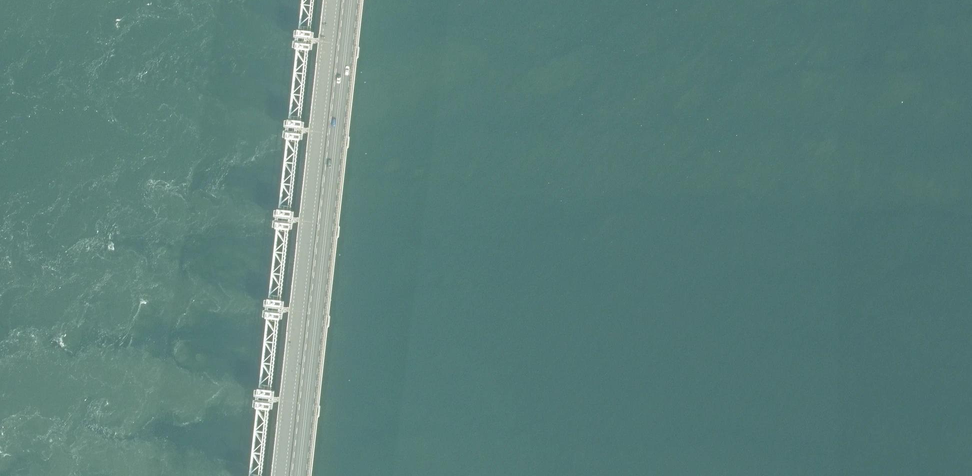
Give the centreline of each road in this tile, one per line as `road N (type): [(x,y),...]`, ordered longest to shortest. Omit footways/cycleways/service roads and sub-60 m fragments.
road 1 (primary): [(298,475),(350,0)]
road 2 (unclassified): [(280,475),(331,0)]

